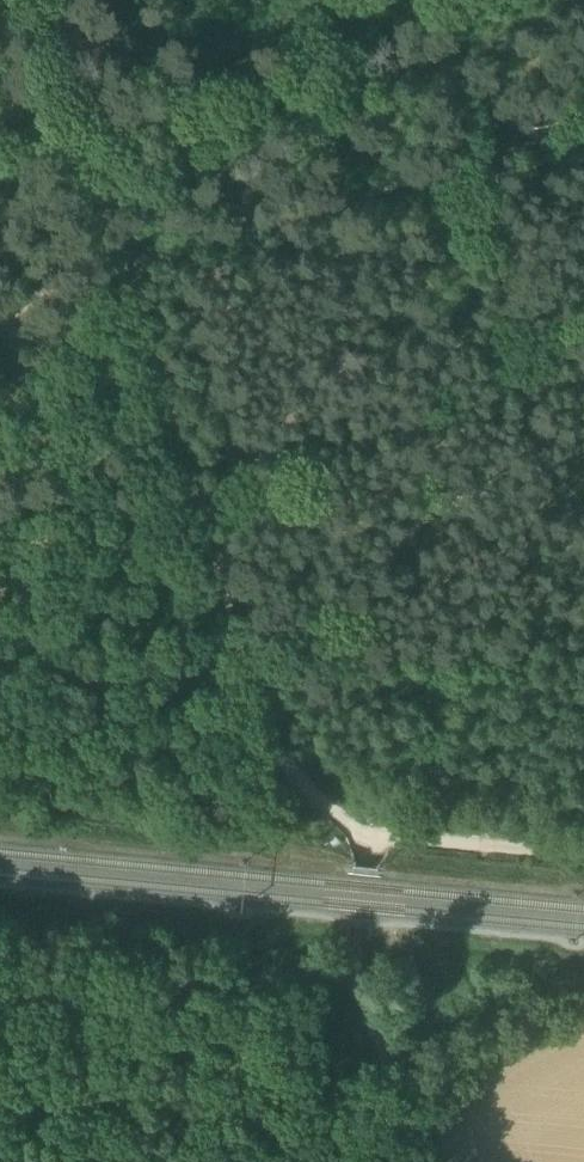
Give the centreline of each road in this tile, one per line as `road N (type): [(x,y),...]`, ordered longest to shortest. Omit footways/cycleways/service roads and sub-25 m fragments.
road 1 (track): [(374,837),(352,834),(302,784),(109,282)]
road 2 (track): [(109,282),(583,113)]
road 3 (track): [(433,1161),(357,970),(374,837)]
road 4 (track): [(109,282),(3,0)]
road 5 (track): [(374,837),(583,860)]

